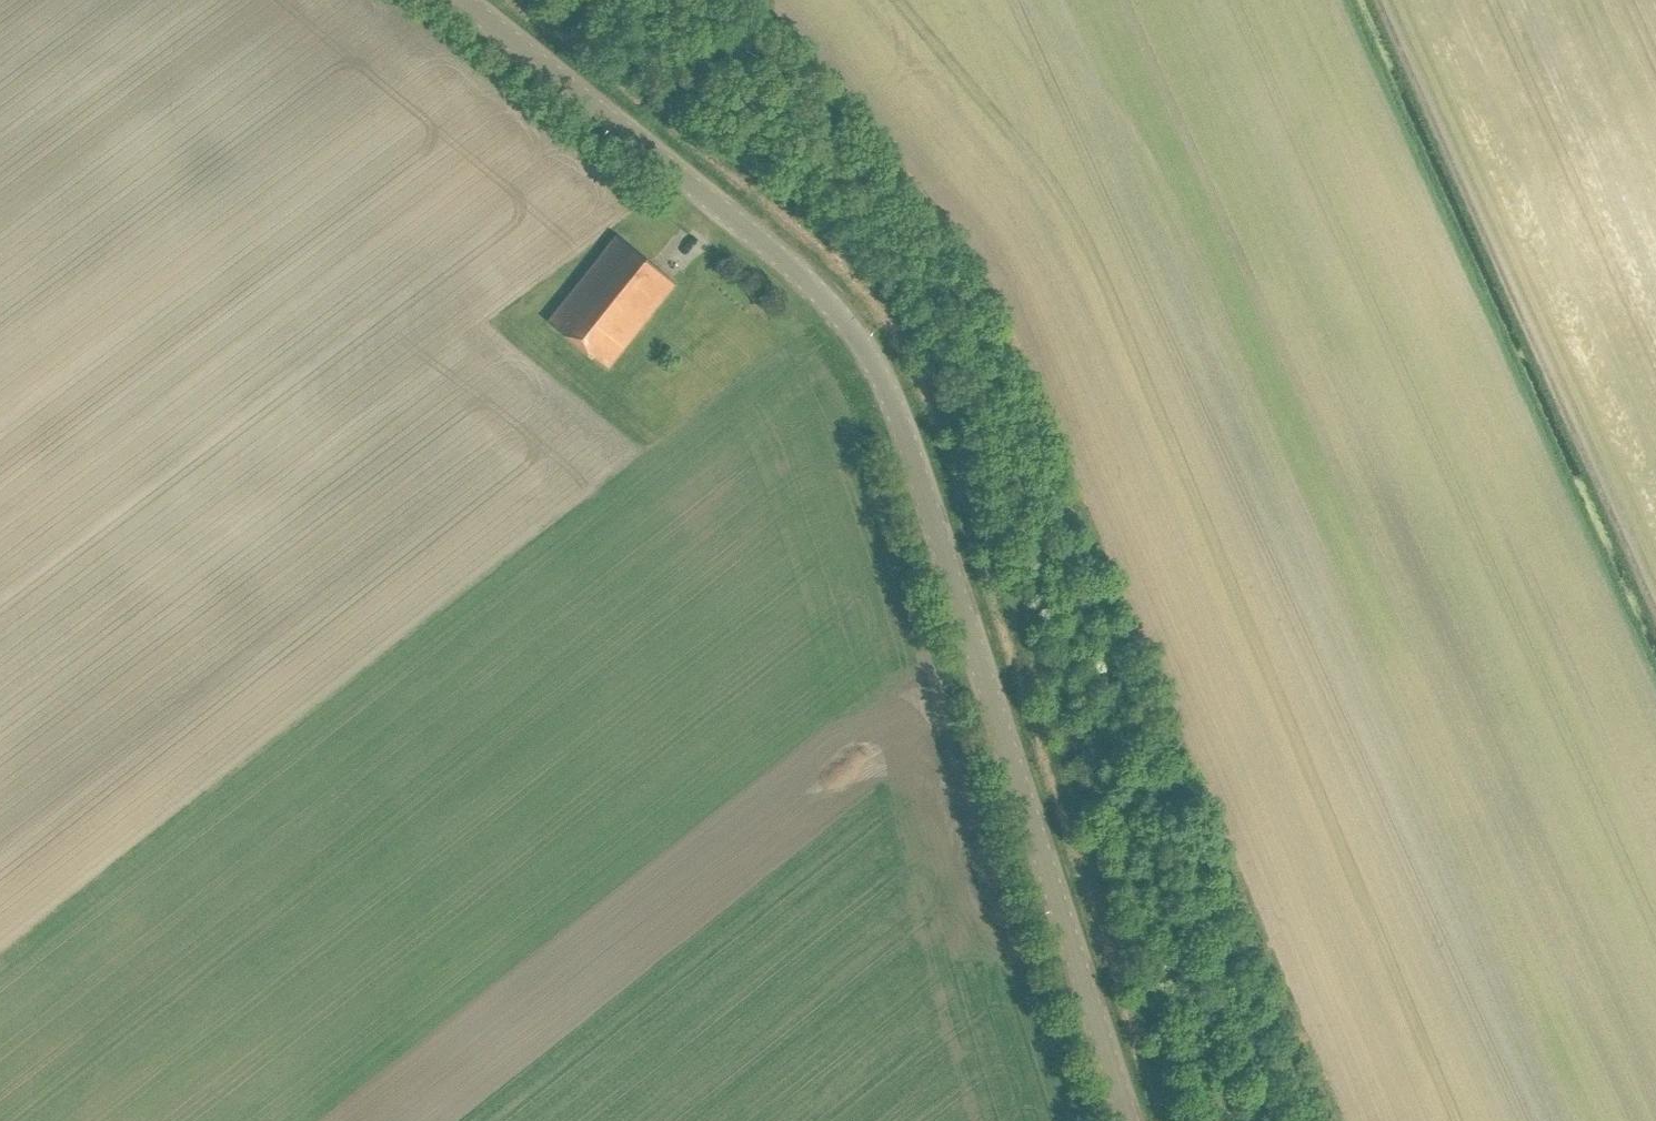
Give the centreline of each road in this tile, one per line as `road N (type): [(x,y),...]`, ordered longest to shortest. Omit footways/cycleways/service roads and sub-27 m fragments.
road 1 (tertiary): [(1130,1120),(918,461),(861,337),(830,298),(463,0)]

